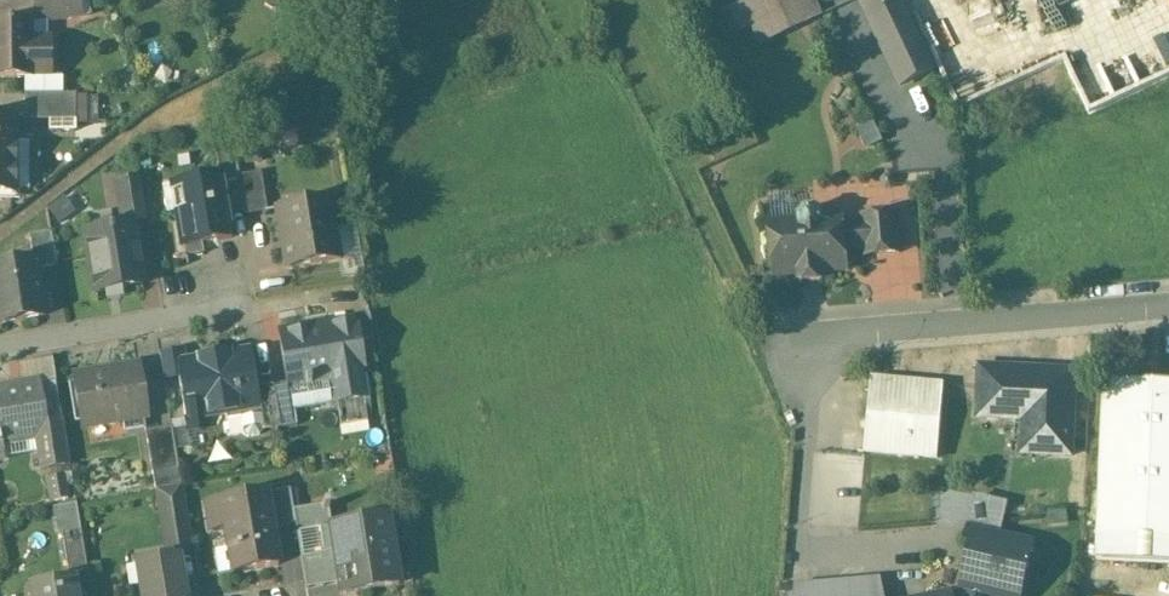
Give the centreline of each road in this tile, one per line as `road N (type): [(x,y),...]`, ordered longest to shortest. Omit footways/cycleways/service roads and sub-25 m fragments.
road 1 (unclassified): [(1168,302),(793,337),(799,556)]
road 2 (residential): [(0,349),(214,313)]

